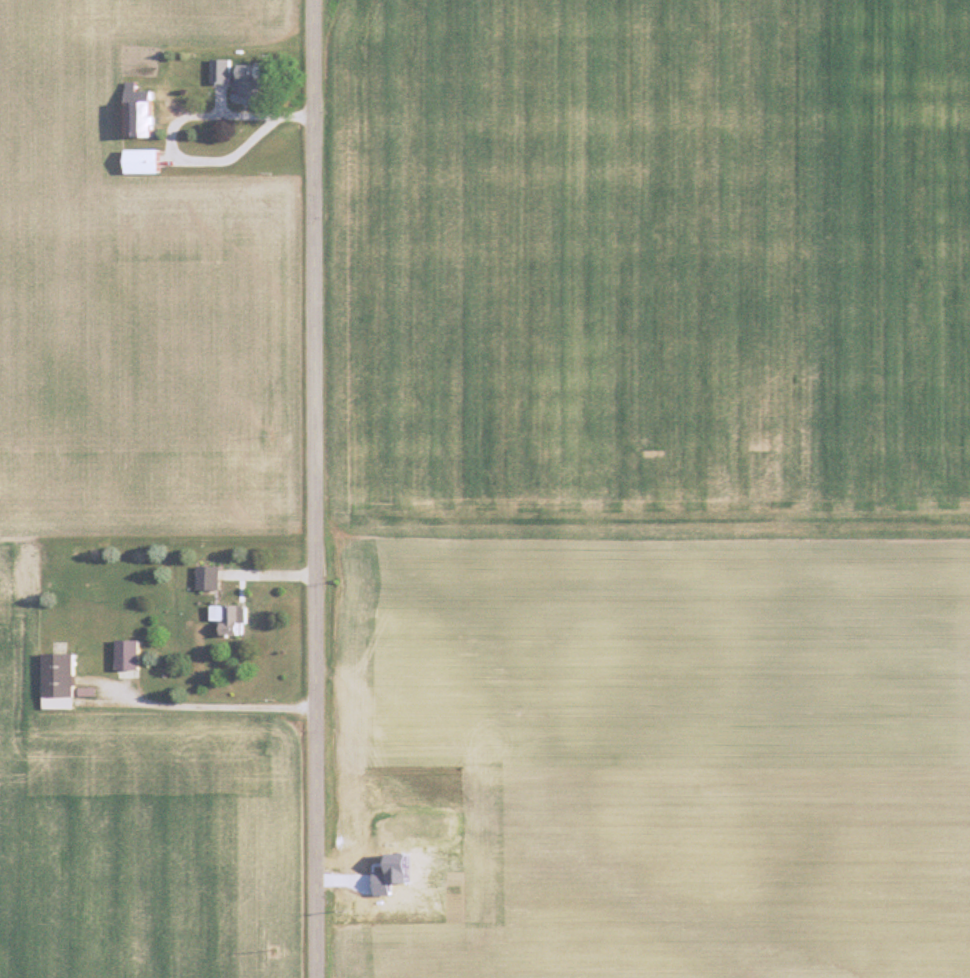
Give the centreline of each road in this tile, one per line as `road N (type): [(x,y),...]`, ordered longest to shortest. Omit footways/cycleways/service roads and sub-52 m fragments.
road 1 (residential): [(320,977),(315,0)]

